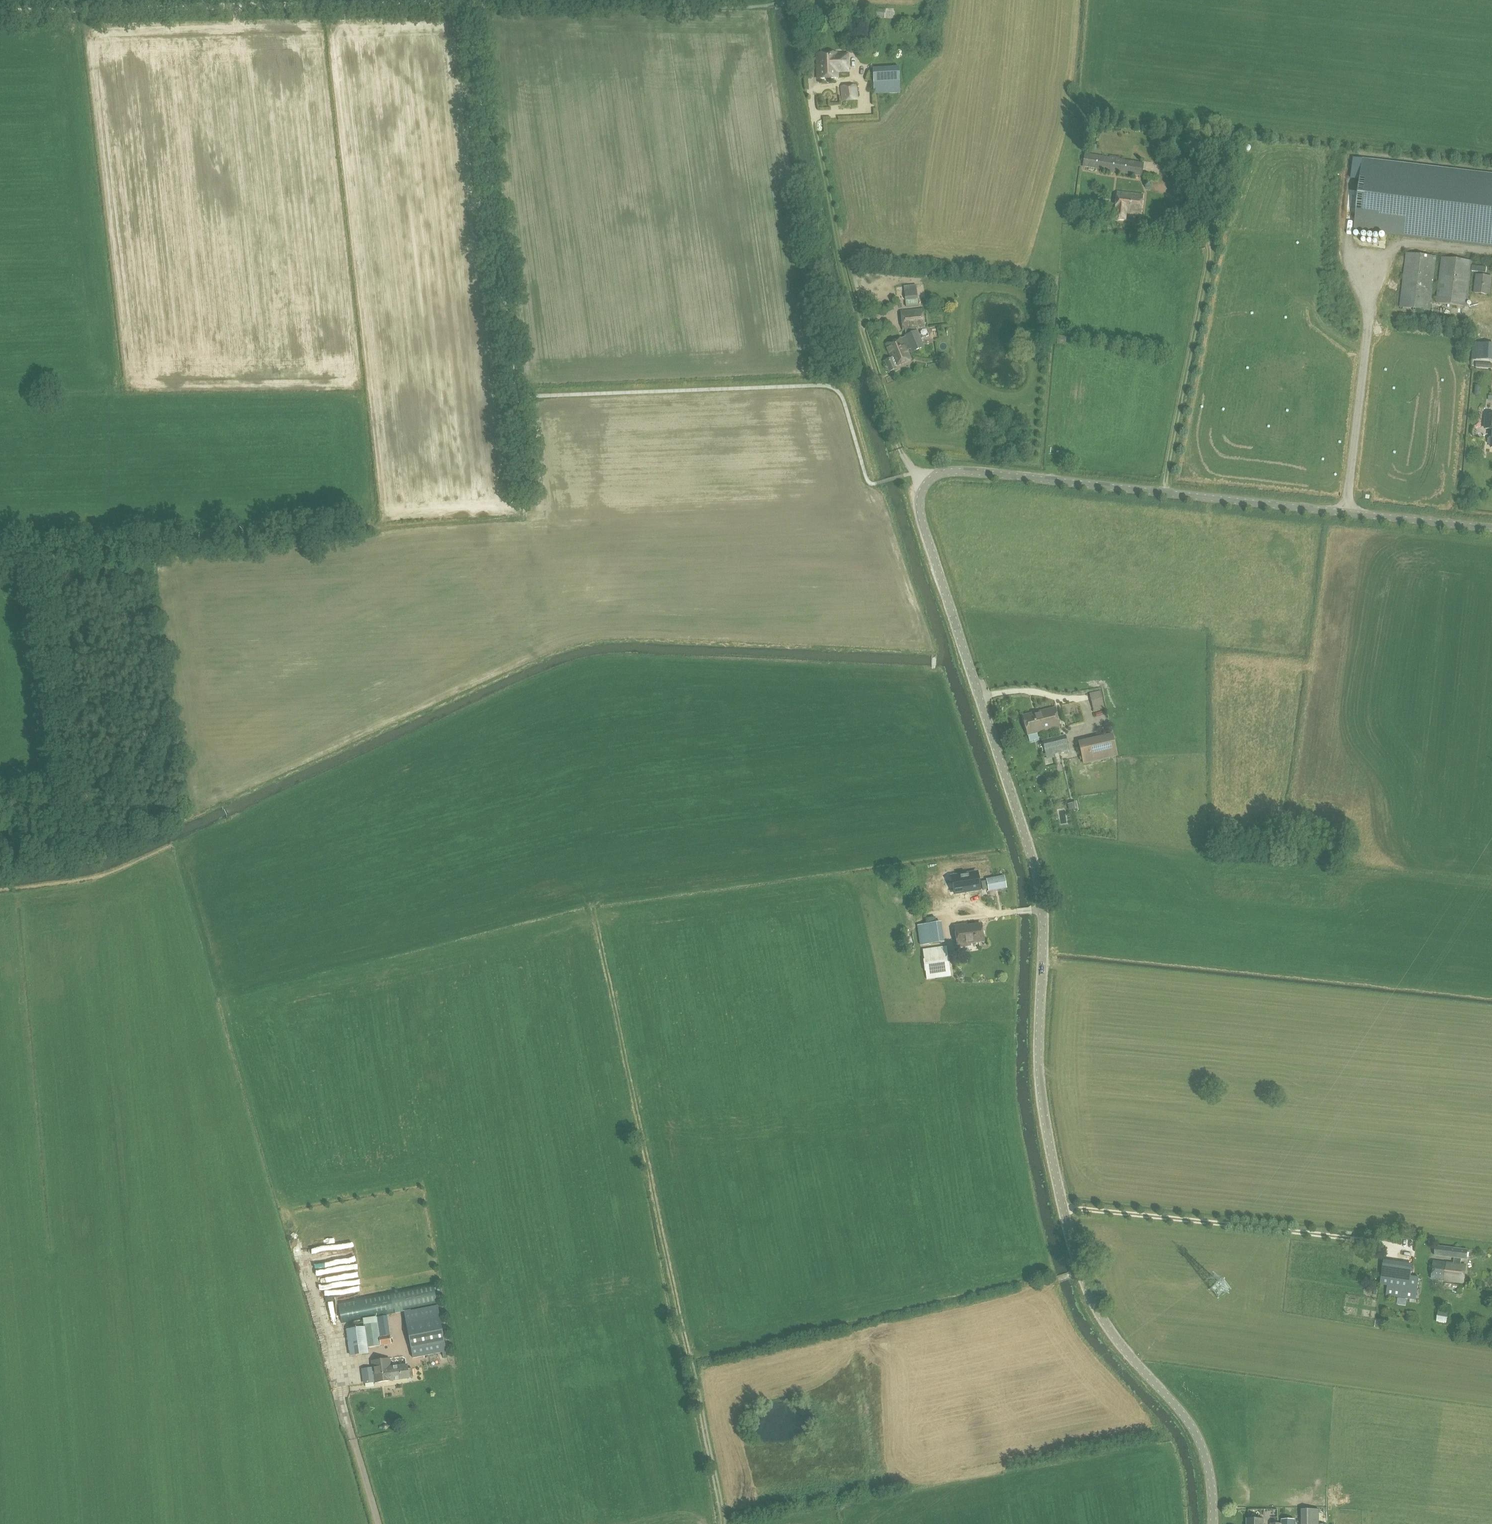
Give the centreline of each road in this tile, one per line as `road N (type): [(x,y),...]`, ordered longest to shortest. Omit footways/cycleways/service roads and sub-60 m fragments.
road 1 (unclassified): [(1214,1523),(1197,1436),(1110,1332),(1080,1268),(1041,1088),(1042,898),(920,519),(920,497),(934,477),(959,472),(1491,528)]
road 2 (track): [(723,1523),(592,907)]
road 3 (track): [(0,12),(471,4)]
road 4 (track): [(471,4),(516,396)]
road 5 (track): [(1063,1208),(1396,1244)]

